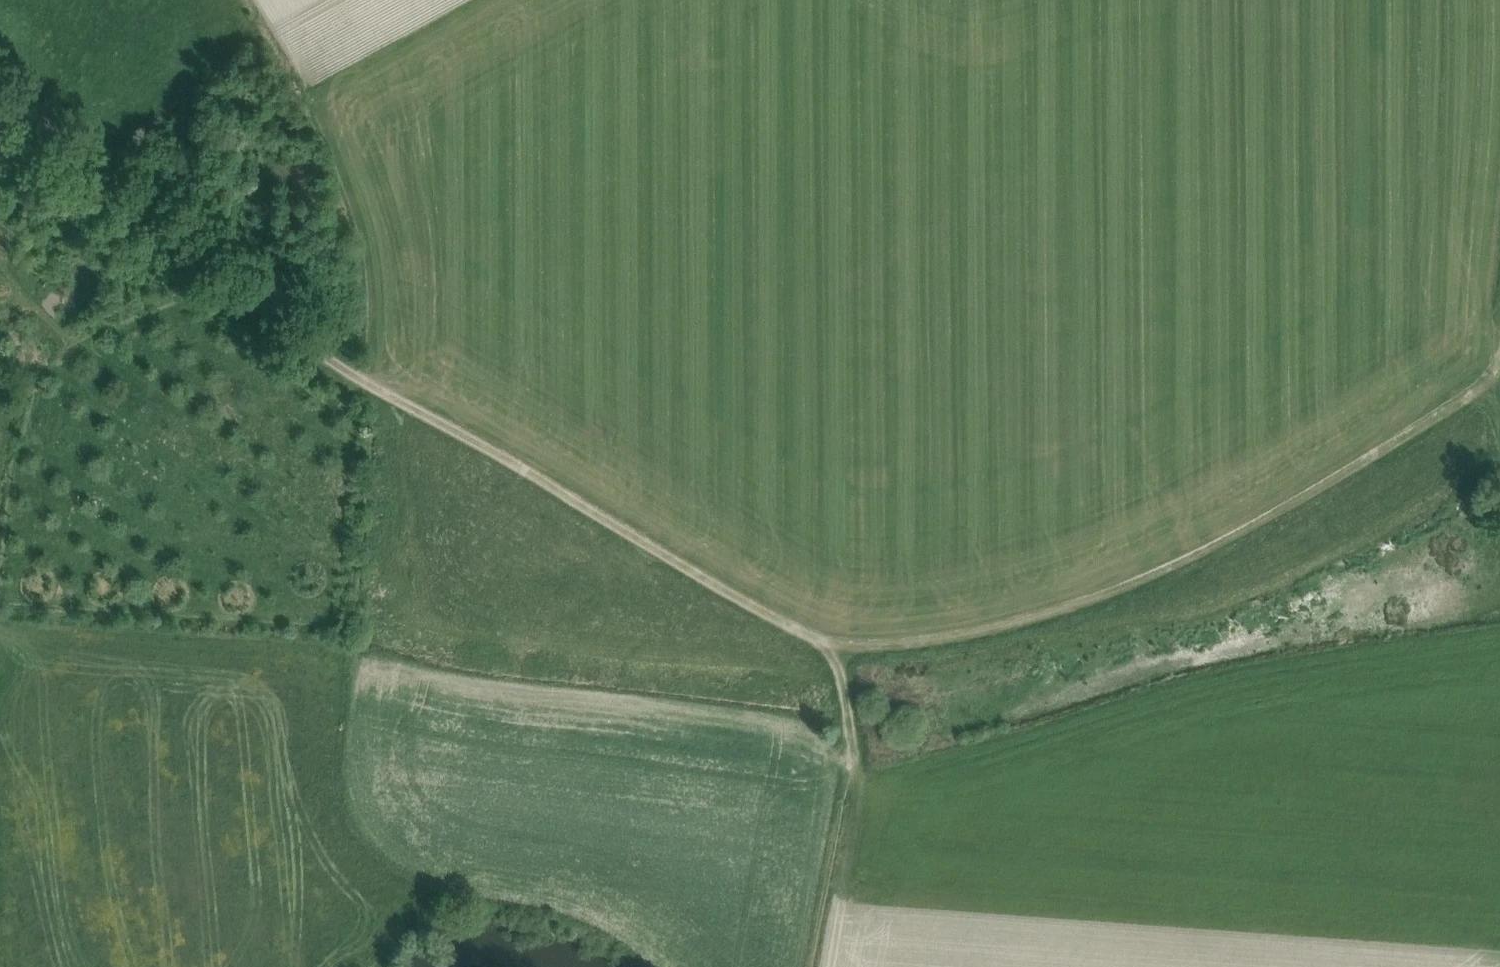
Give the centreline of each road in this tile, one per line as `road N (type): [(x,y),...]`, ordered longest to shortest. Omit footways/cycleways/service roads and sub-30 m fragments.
road 1 (track): [(830,645),(338,365),(34,120)]
road 2 (track): [(1499,346),(1479,387),(1187,561),(1104,592),(953,630),(830,645)]
road 3 (track): [(853,776),(830,645)]

